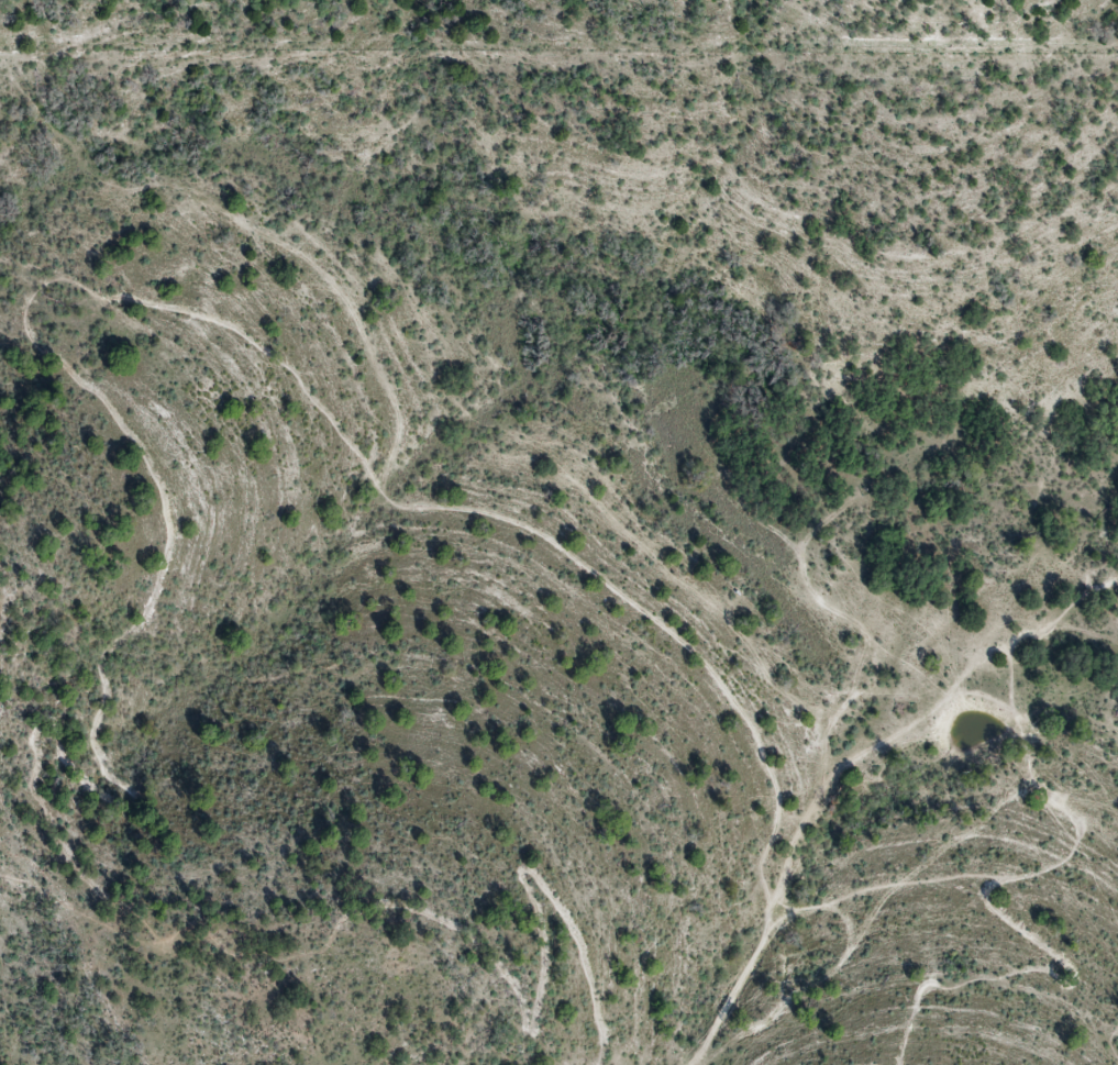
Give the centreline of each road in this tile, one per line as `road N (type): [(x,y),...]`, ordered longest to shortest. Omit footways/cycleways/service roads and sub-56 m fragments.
road 1 (track): [(692,1064),(763,942)]

